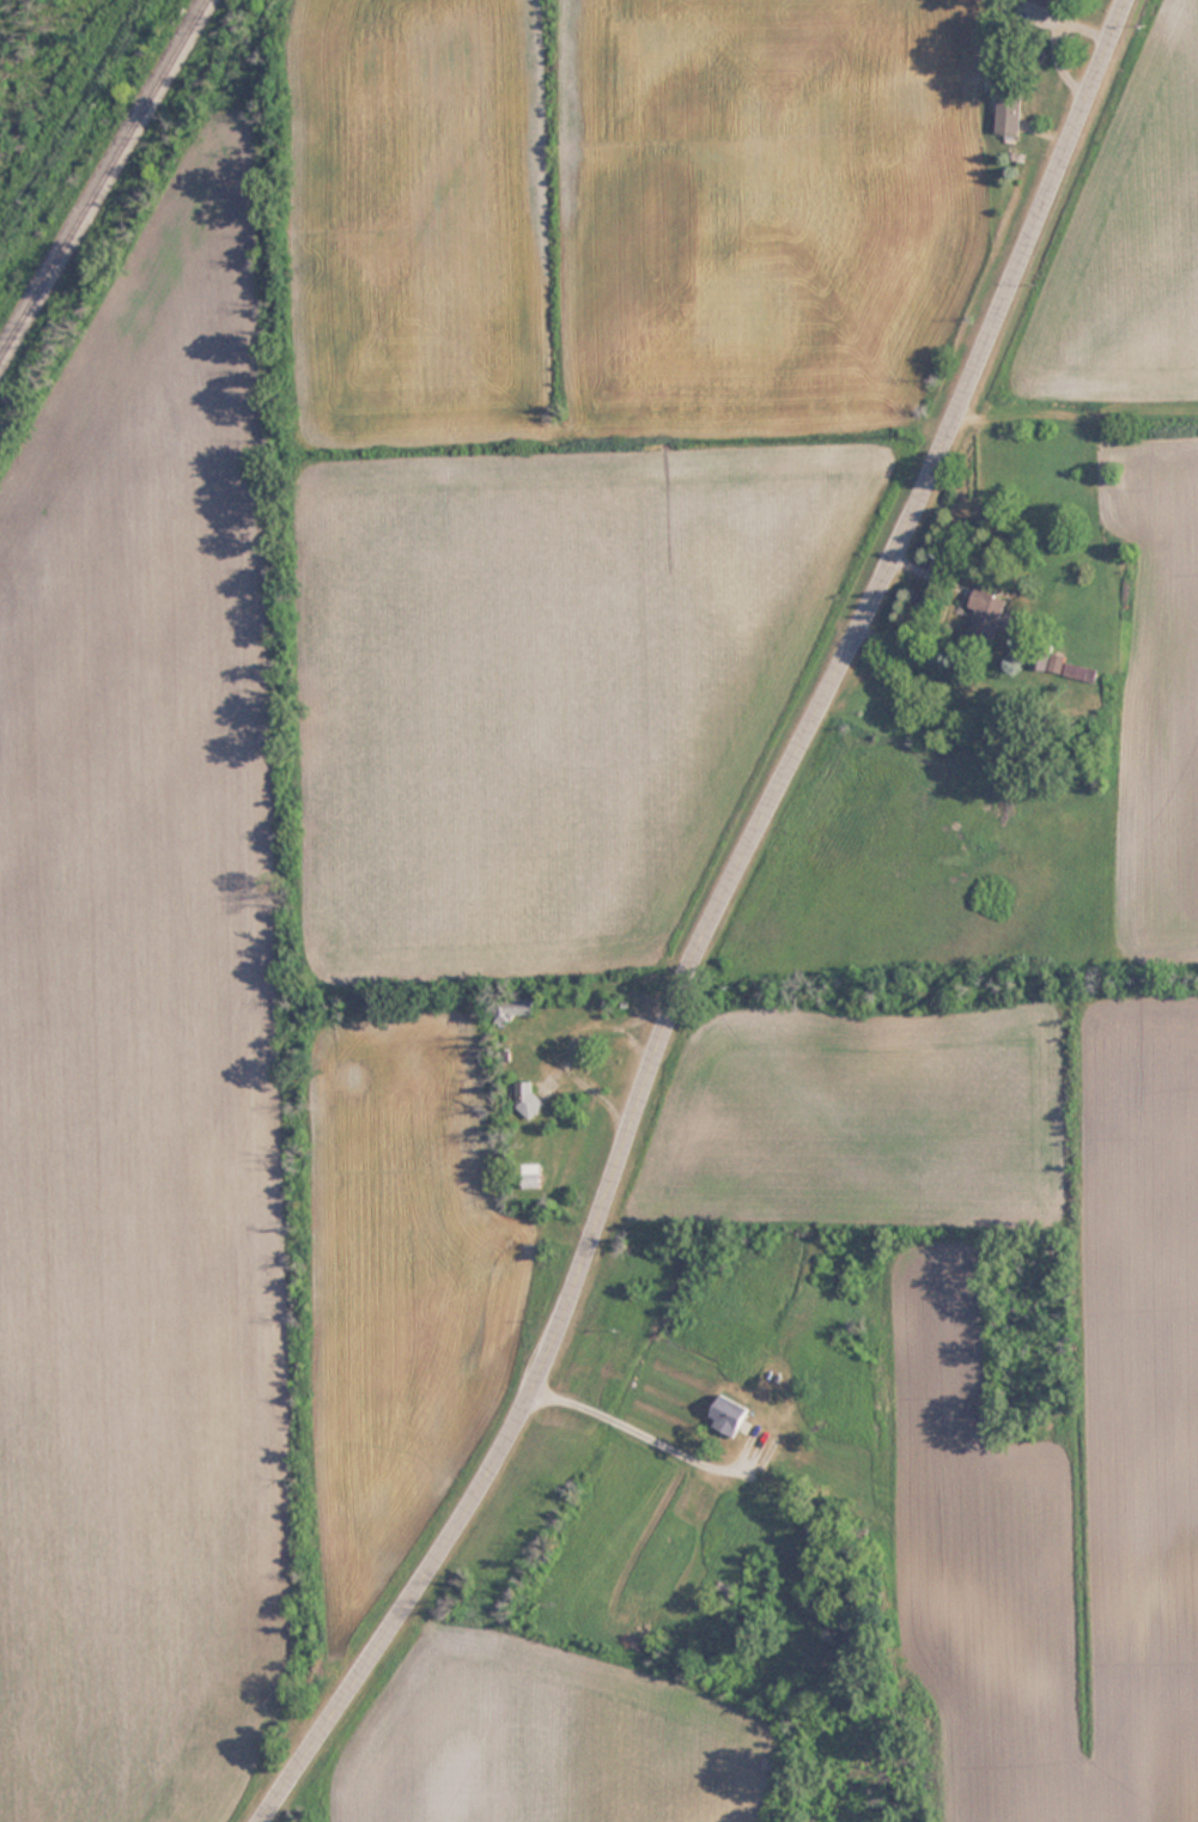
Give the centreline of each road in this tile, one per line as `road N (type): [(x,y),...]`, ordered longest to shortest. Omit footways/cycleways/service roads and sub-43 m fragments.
road 1 (secondary): [(256,1821),(493,1462),(580,1293),(695,965),(1032,242),(1129,0)]

